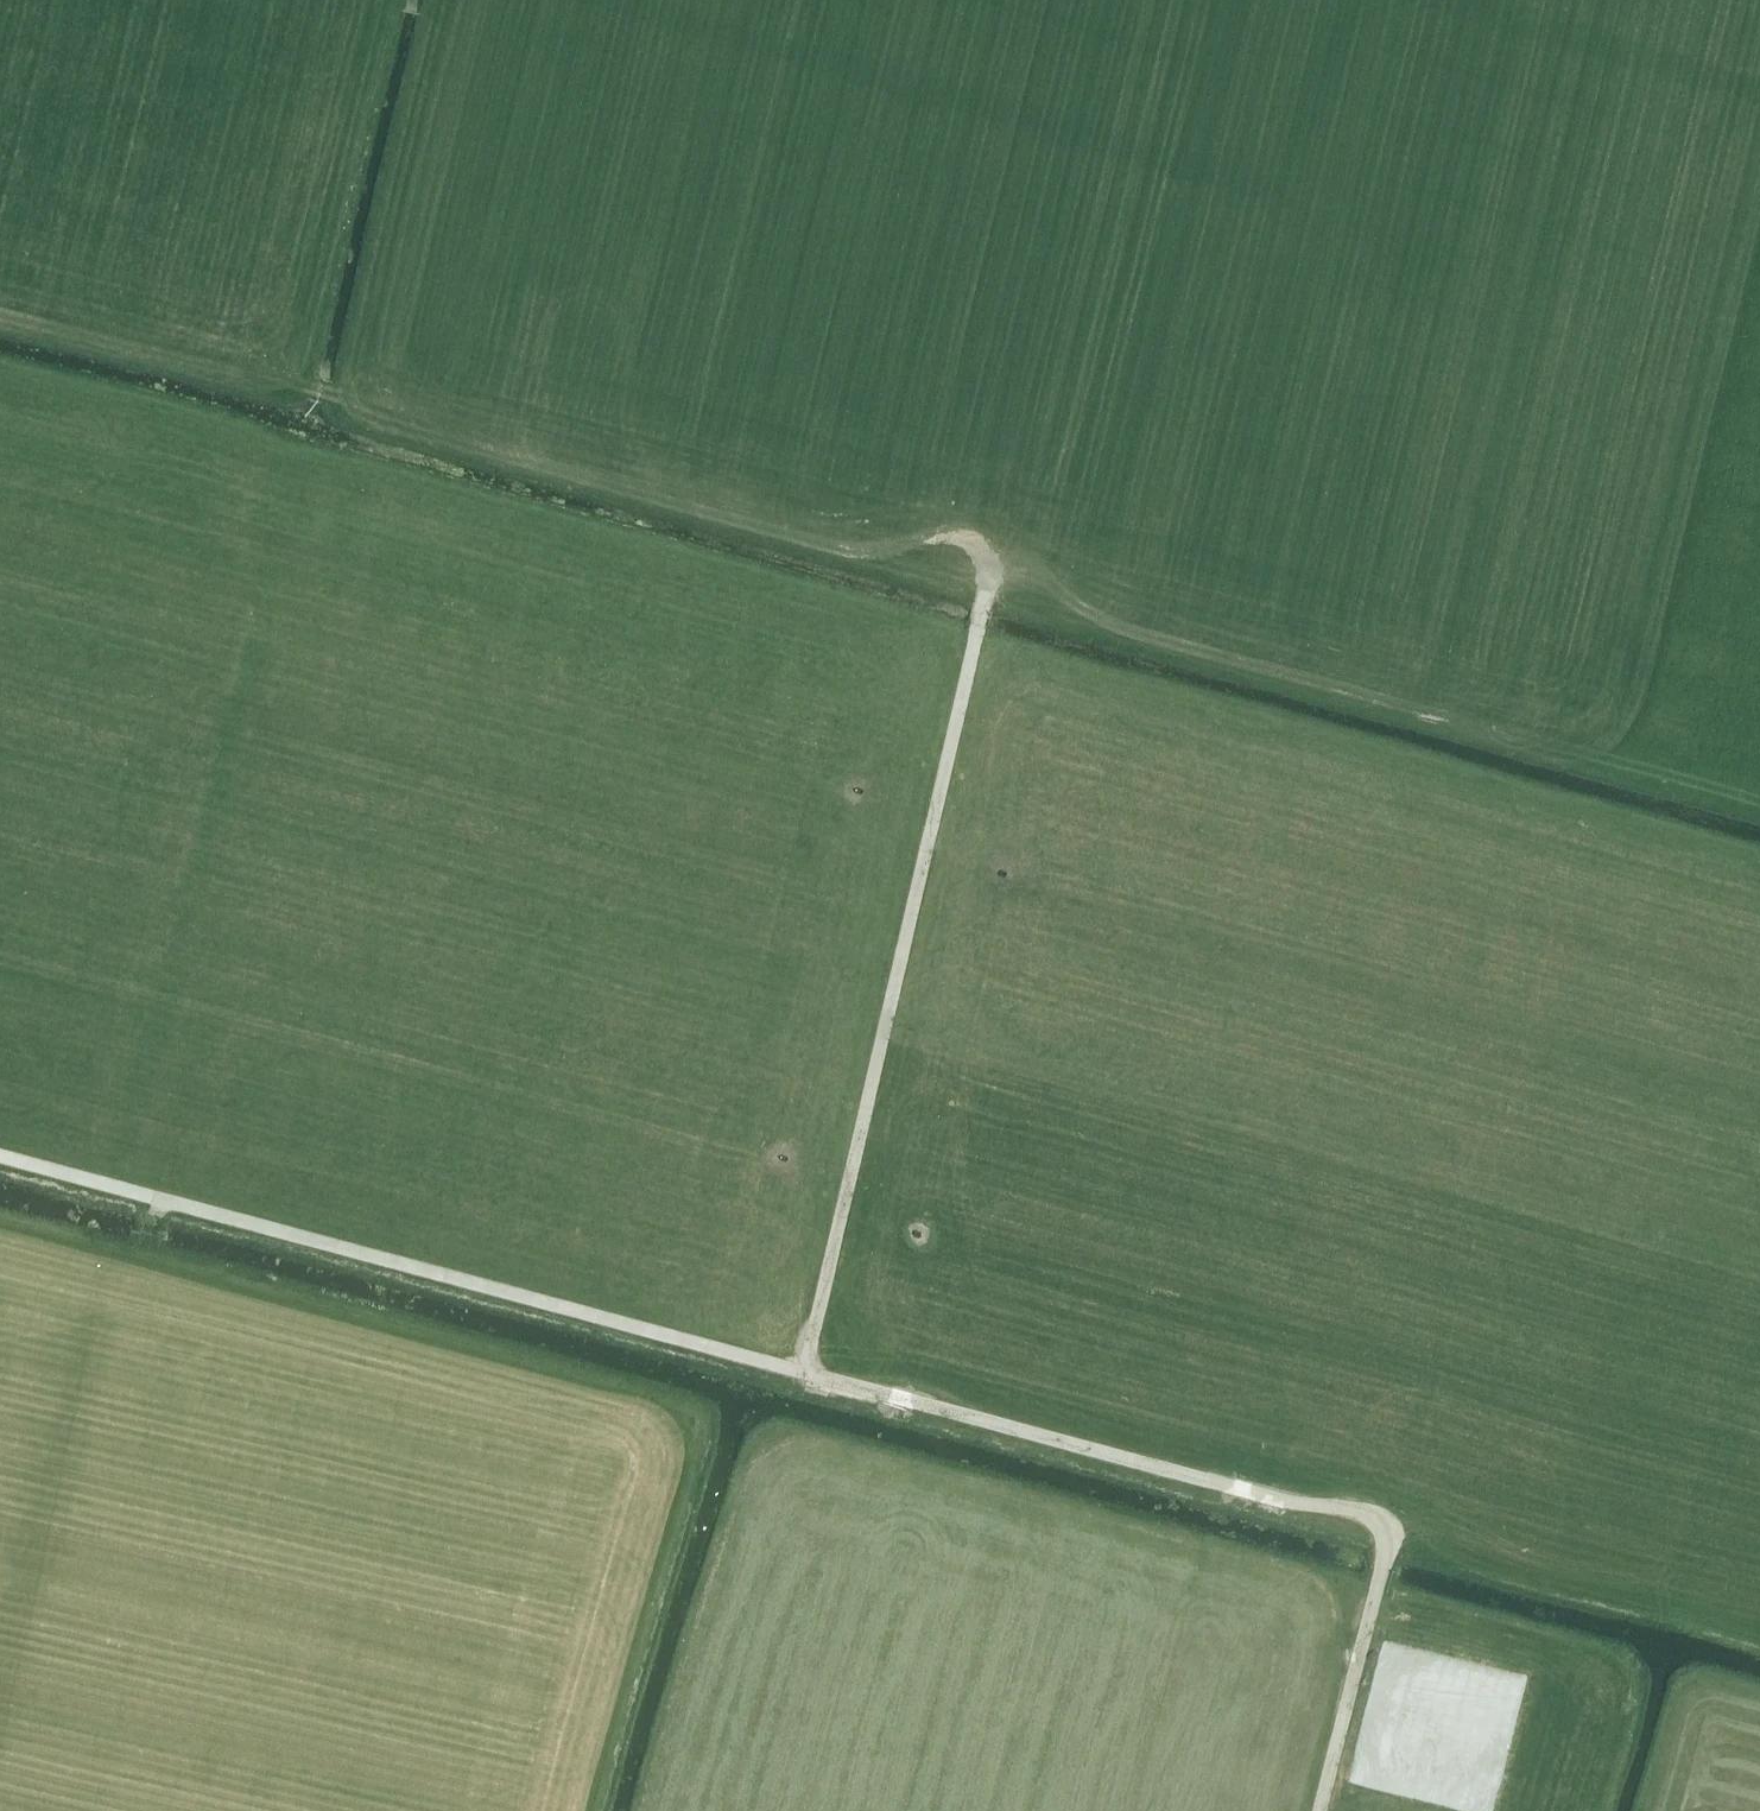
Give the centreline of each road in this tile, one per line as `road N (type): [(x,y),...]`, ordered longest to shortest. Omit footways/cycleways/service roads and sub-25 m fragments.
road 1 (track): [(0,1154),(1295,1503),(1375,1514),(1389,1528),(1389,1550),(1321,1810)]
road 2 (track): [(985,594),(805,1371)]

